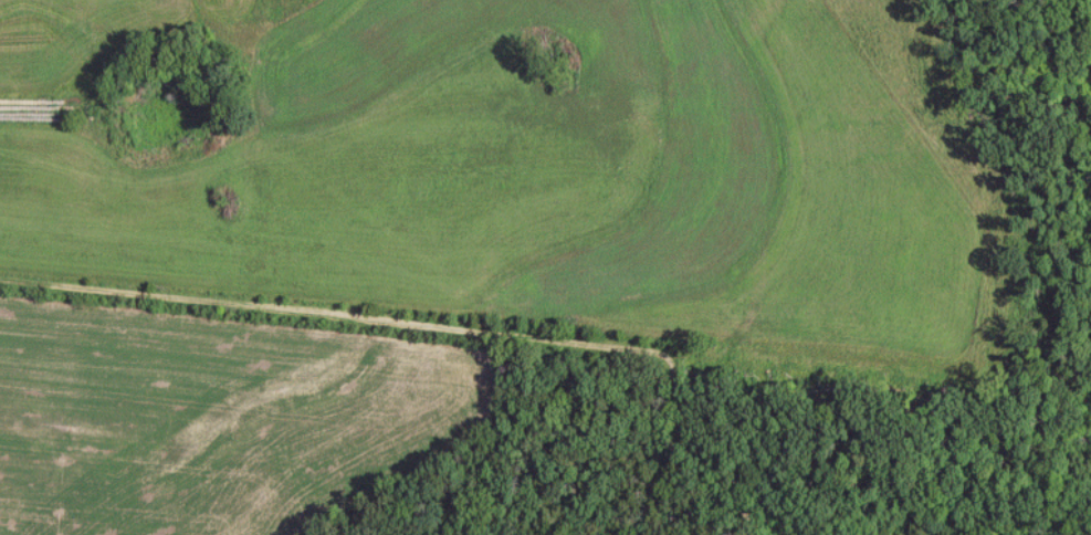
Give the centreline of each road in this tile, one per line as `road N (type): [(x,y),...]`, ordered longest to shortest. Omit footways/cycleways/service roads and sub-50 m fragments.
road 1 (residential): [(0,298),(688,381),(754,367),(839,188),(783,0)]
road 2 (track): [(795,534),(759,526),(712,472),(688,381)]

